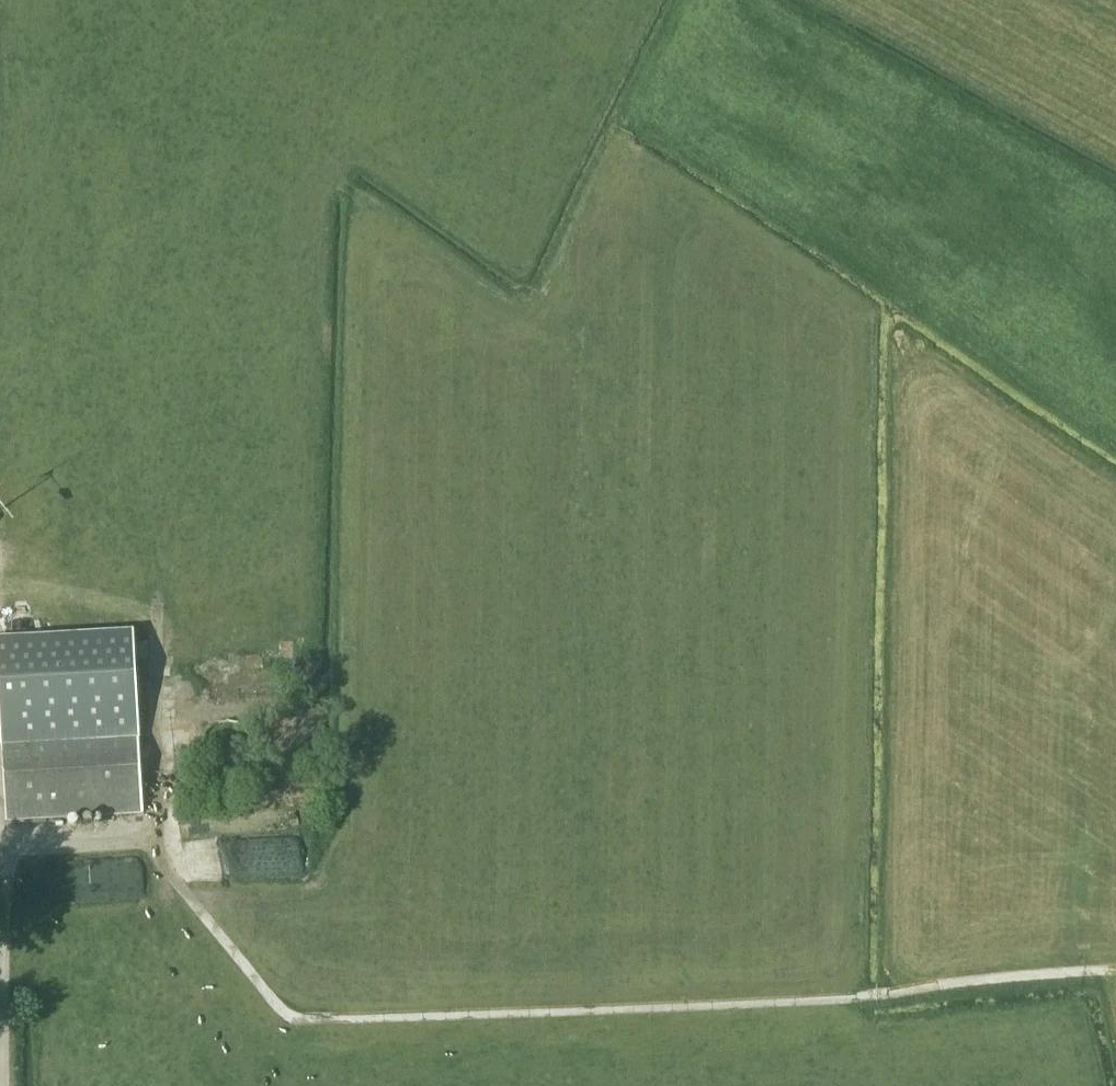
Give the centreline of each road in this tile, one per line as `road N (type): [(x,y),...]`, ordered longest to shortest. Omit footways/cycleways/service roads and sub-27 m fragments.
road 1 (unclassified): [(4,1085),(0,839)]

